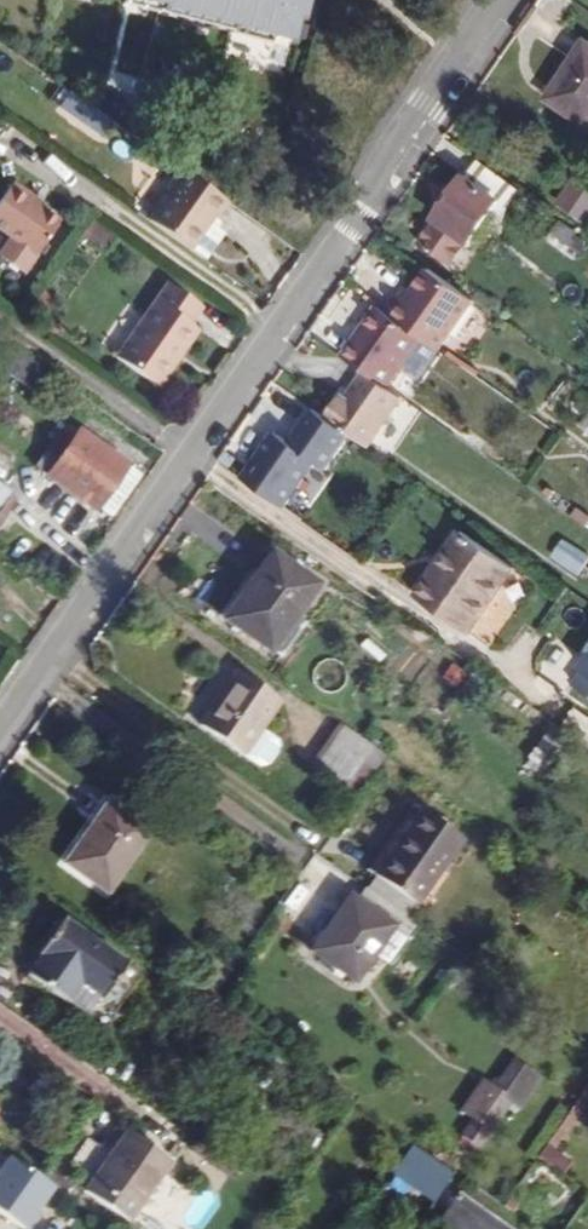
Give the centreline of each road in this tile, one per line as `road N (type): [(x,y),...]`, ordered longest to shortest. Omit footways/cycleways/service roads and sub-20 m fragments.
road 1 (residential): [(510,0),(0,732)]

